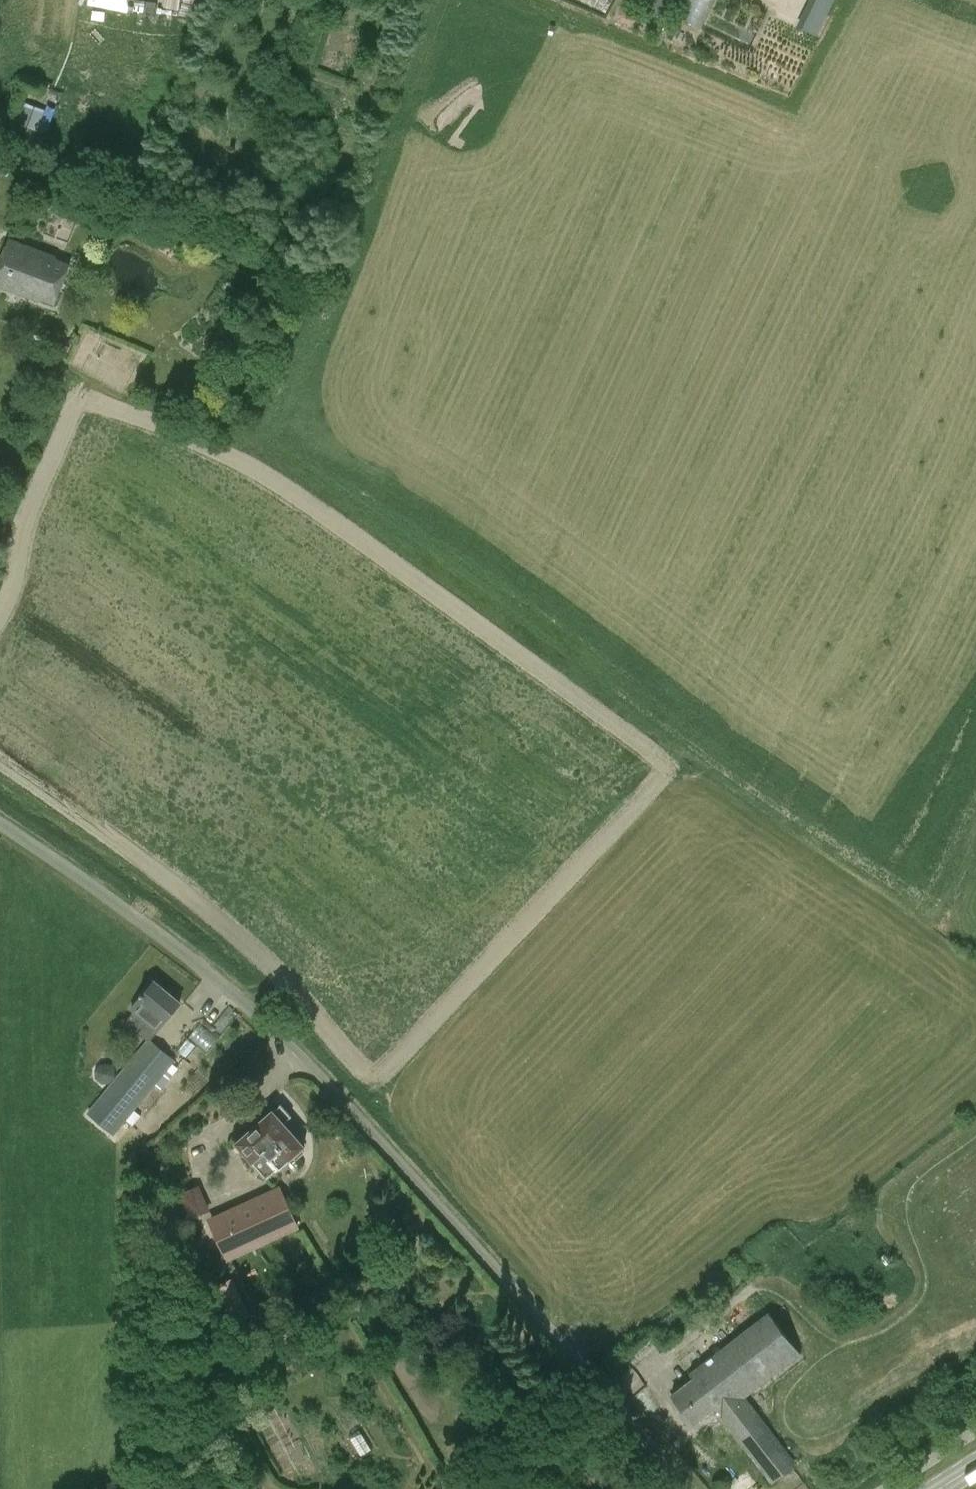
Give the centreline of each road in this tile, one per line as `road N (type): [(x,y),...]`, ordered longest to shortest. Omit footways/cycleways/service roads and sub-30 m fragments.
road 1 (unclassified): [(688,1488),(506,1275),(286,1040),(128,911),(0,823)]

